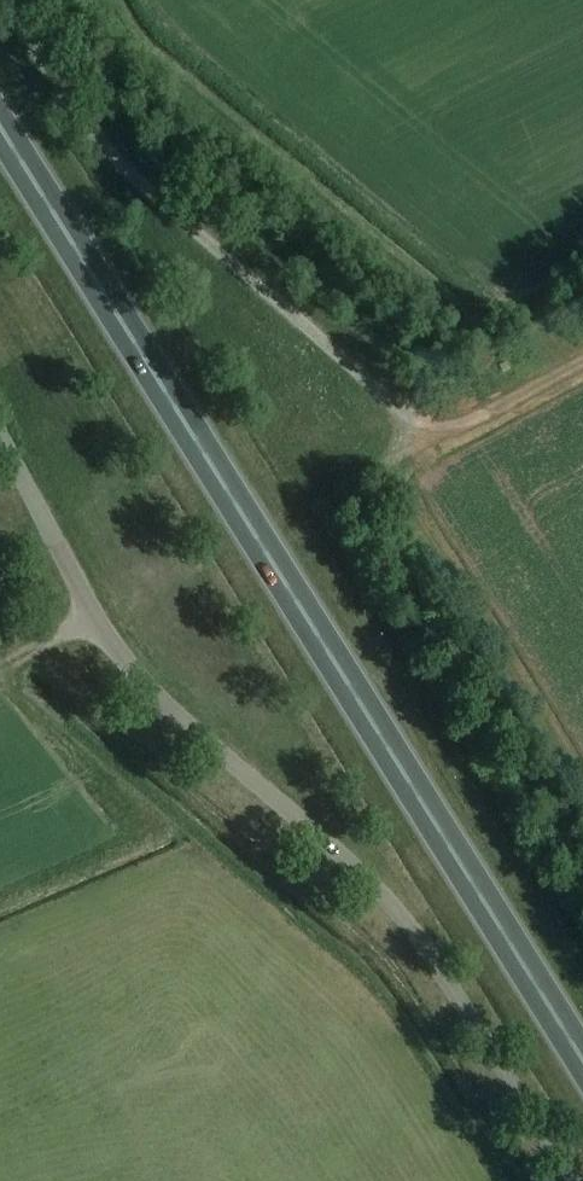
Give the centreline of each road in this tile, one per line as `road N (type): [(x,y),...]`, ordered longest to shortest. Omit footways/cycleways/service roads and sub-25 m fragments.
road 1 (trunk): [(582,1057),(0,123)]
road 2 (unclassified): [(0,433),(111,644),(138,679),(372,881),(441,970),(572,1180)]
road 3 (track): [(582,360),(437,435),(134,177),(74,105),(9,0)]

